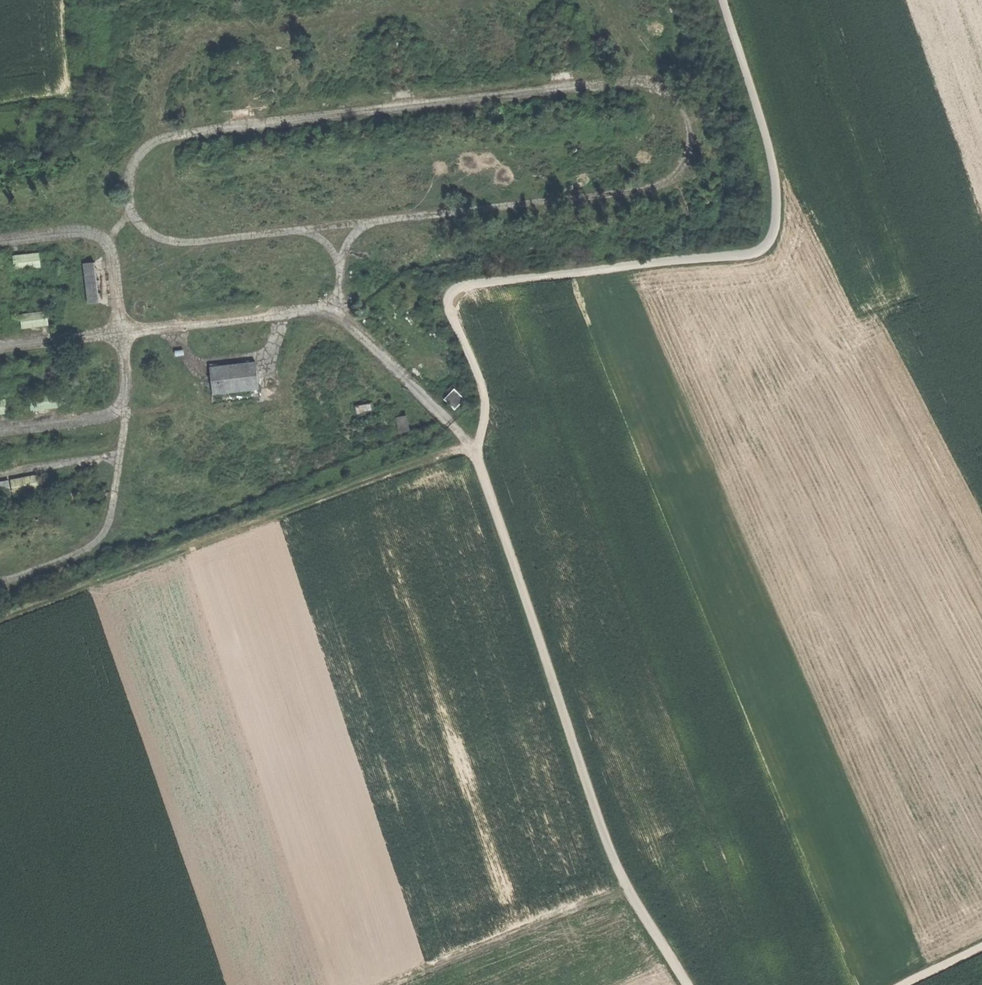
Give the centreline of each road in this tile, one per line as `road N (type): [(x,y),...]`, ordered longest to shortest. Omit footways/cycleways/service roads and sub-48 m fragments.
road 1 (track): [(131,210),(148,233),(199,242),(625,193),(680,172),(690,149),(686,111),(666,90),(637,81),(176,135),(150,144),(129,181)]
road 2 (track): [(721,0),(773,163),(777,216),(769,244),(751,253),(458,290),(448,307),(484,395),(473,444)]
road 3 (track): [(473,444),(340,314),(310,311),(0,346)]
road 4 (track): [(0,622),(473,444)]
road 5 (track): [(125,409),(109,240),(83,230),(0,240)]
road 6 (track): [(375,984),(627,884)]
road 7 (track): [(0,583),(97,541),(109,527),(120,456)]
road 8 (track): [(125,409),(0,430)]
road 9 (track): [(0,475),(120,456)]

